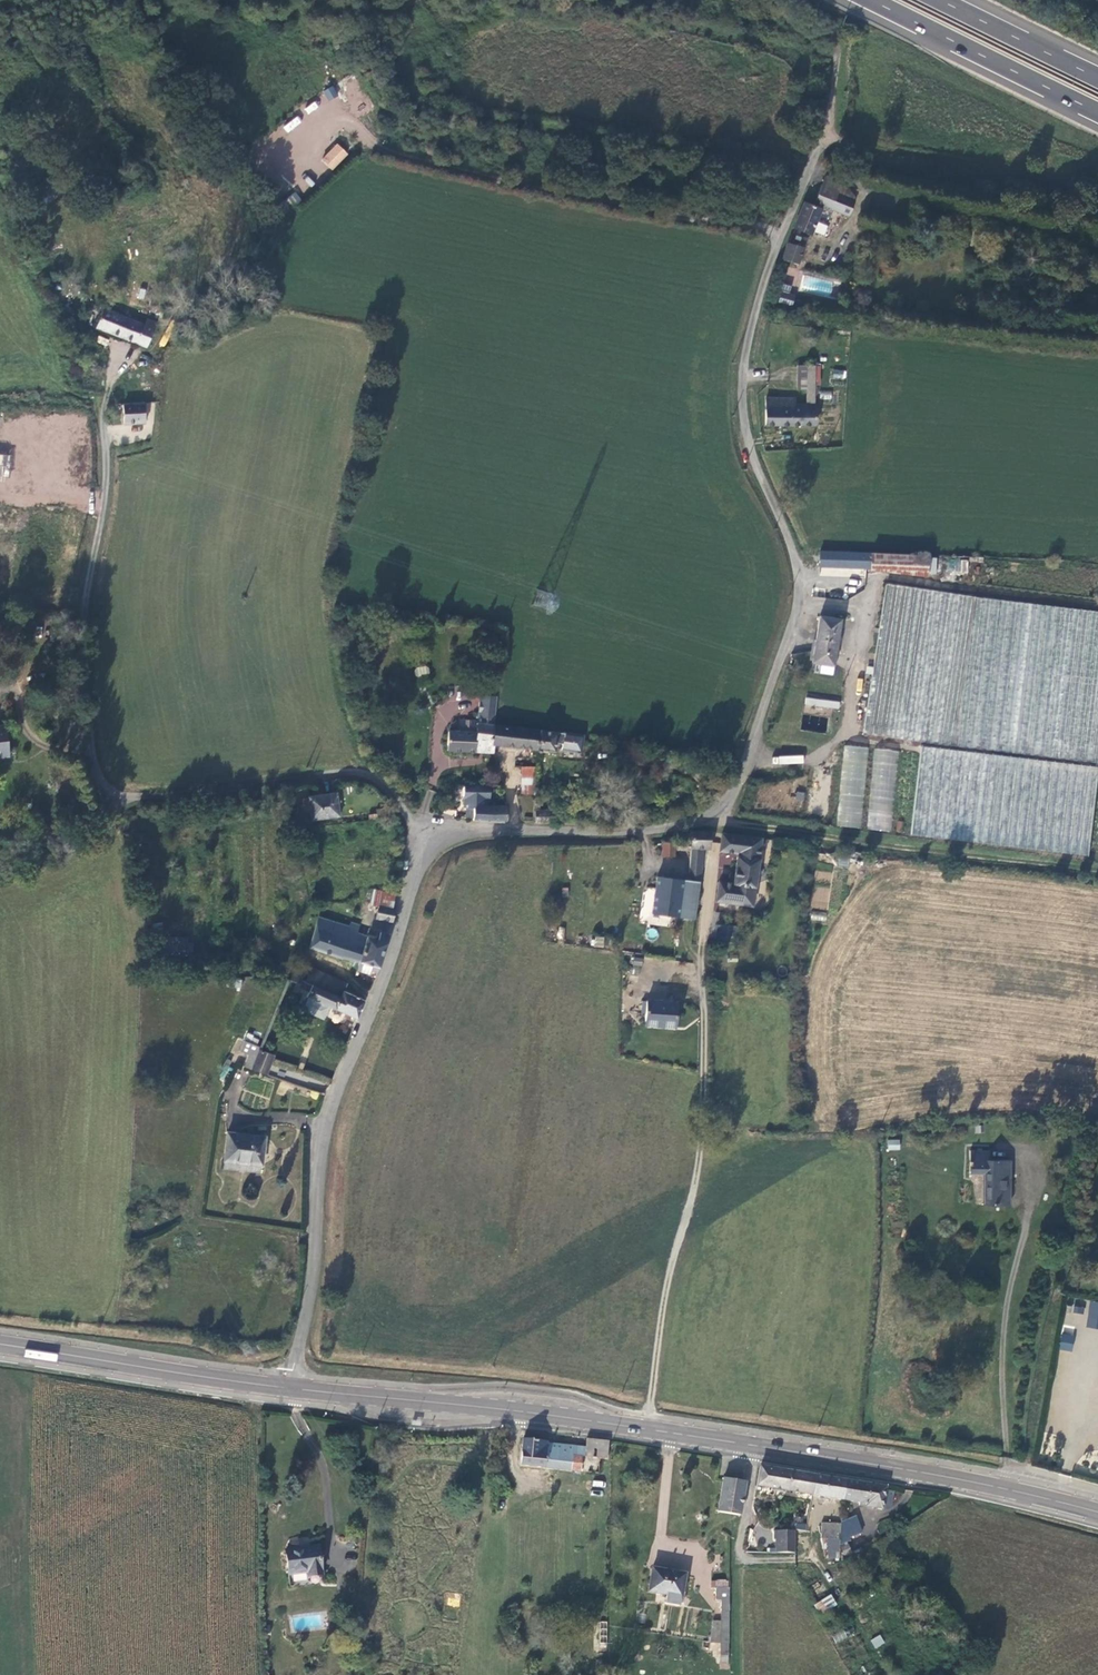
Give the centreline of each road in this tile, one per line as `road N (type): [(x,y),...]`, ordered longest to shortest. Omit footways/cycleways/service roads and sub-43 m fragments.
road 1 (unclassified): [(439,844),(477,832),(678,829),(724,806),(799,610),(791,542),(748,437),(742,389),(783,228),(824,137)]
road 2 (secondary): [(292,1389),(649,1429),(943,1476),(1097,1513)]
road 3 (unclassified): [(439,844),(387,786),(354,772),(123,798),(101,783),(78,682),(115,400)]
road 4 (unclassified): [(292,1389),(310,1293),(326,1127),(415,884),(439,844)]
road 5 (track): [(699,954),(700,1159),(667,1282),(649,1429)]
road 6 (track): [(384,152),(783,228)]
road 7 (track): [(1097,873),(711,817)]
road 8 (track): [(838,34),(824,137),(1097,188)]
road 9 (secondary): [(0,1345),(292,1389)]
road 10 (trunk): [(870,0),(1097,113)]
road 11 (trunk): [(1097,77),(942,0)]

